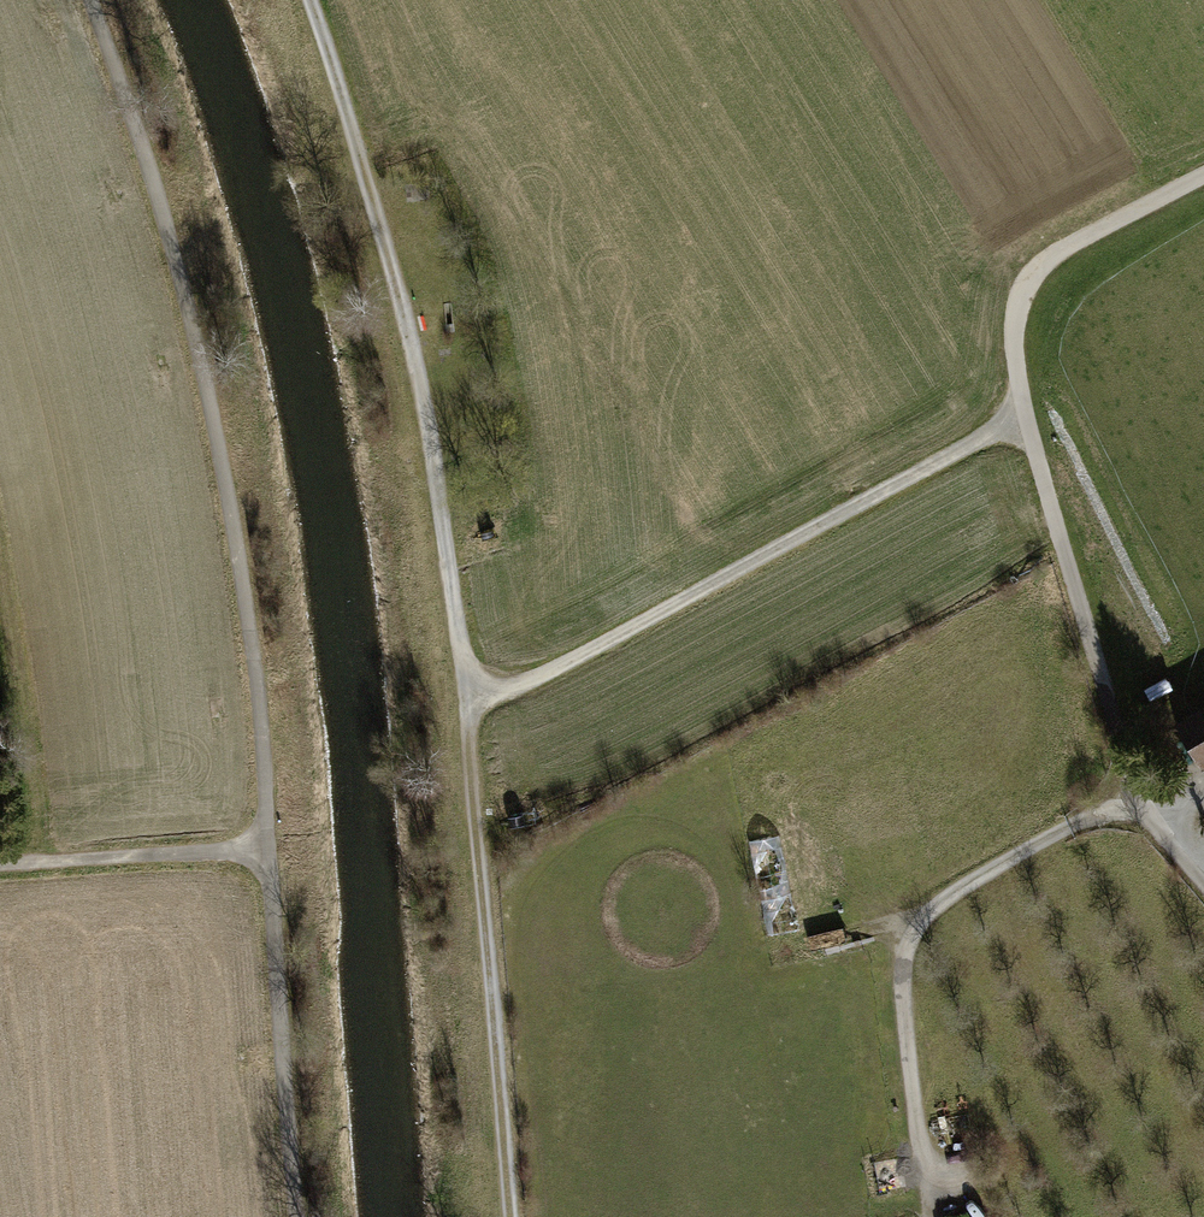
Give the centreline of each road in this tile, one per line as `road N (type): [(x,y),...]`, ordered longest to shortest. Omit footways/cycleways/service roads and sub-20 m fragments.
road 1 (track): [(87,0),(176,260),(231,507),(259,682),(297,1216)]
road 2 (track): [(309,0),(421,380),(469,695),(509,1216)]
road 3 (track): [(1203,880),(1131,795),(1014,417),(1007,311),(1059,244),(1203,168)]
road 4 (track): [(1014,417),(554,672),(469,695)]
road 5 (track): [(1131,795),(911,910),(894,934),(909,1133),(928,1212)]
road 6 (track): [(0,863),(267,851)]

